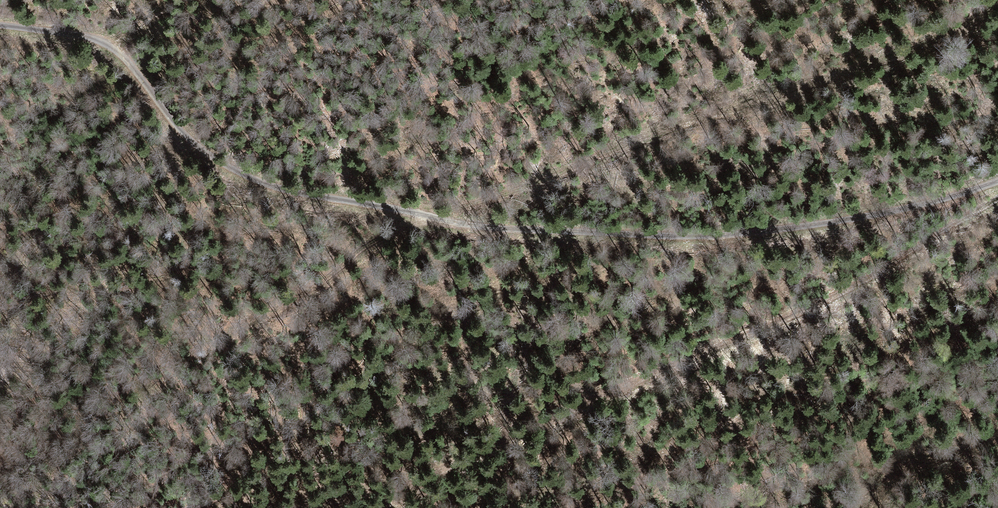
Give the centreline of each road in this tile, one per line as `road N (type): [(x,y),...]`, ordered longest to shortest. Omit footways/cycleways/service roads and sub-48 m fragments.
road 1 (unclassified): [(997,179),(912,212),(803,231),(555,241),(390,205),(271,191),(226,169),(171,122),(113,48),(0,25)]
road 2 (track): [(332,507),(518,413),(656,371),(874,284),(997,197)]

